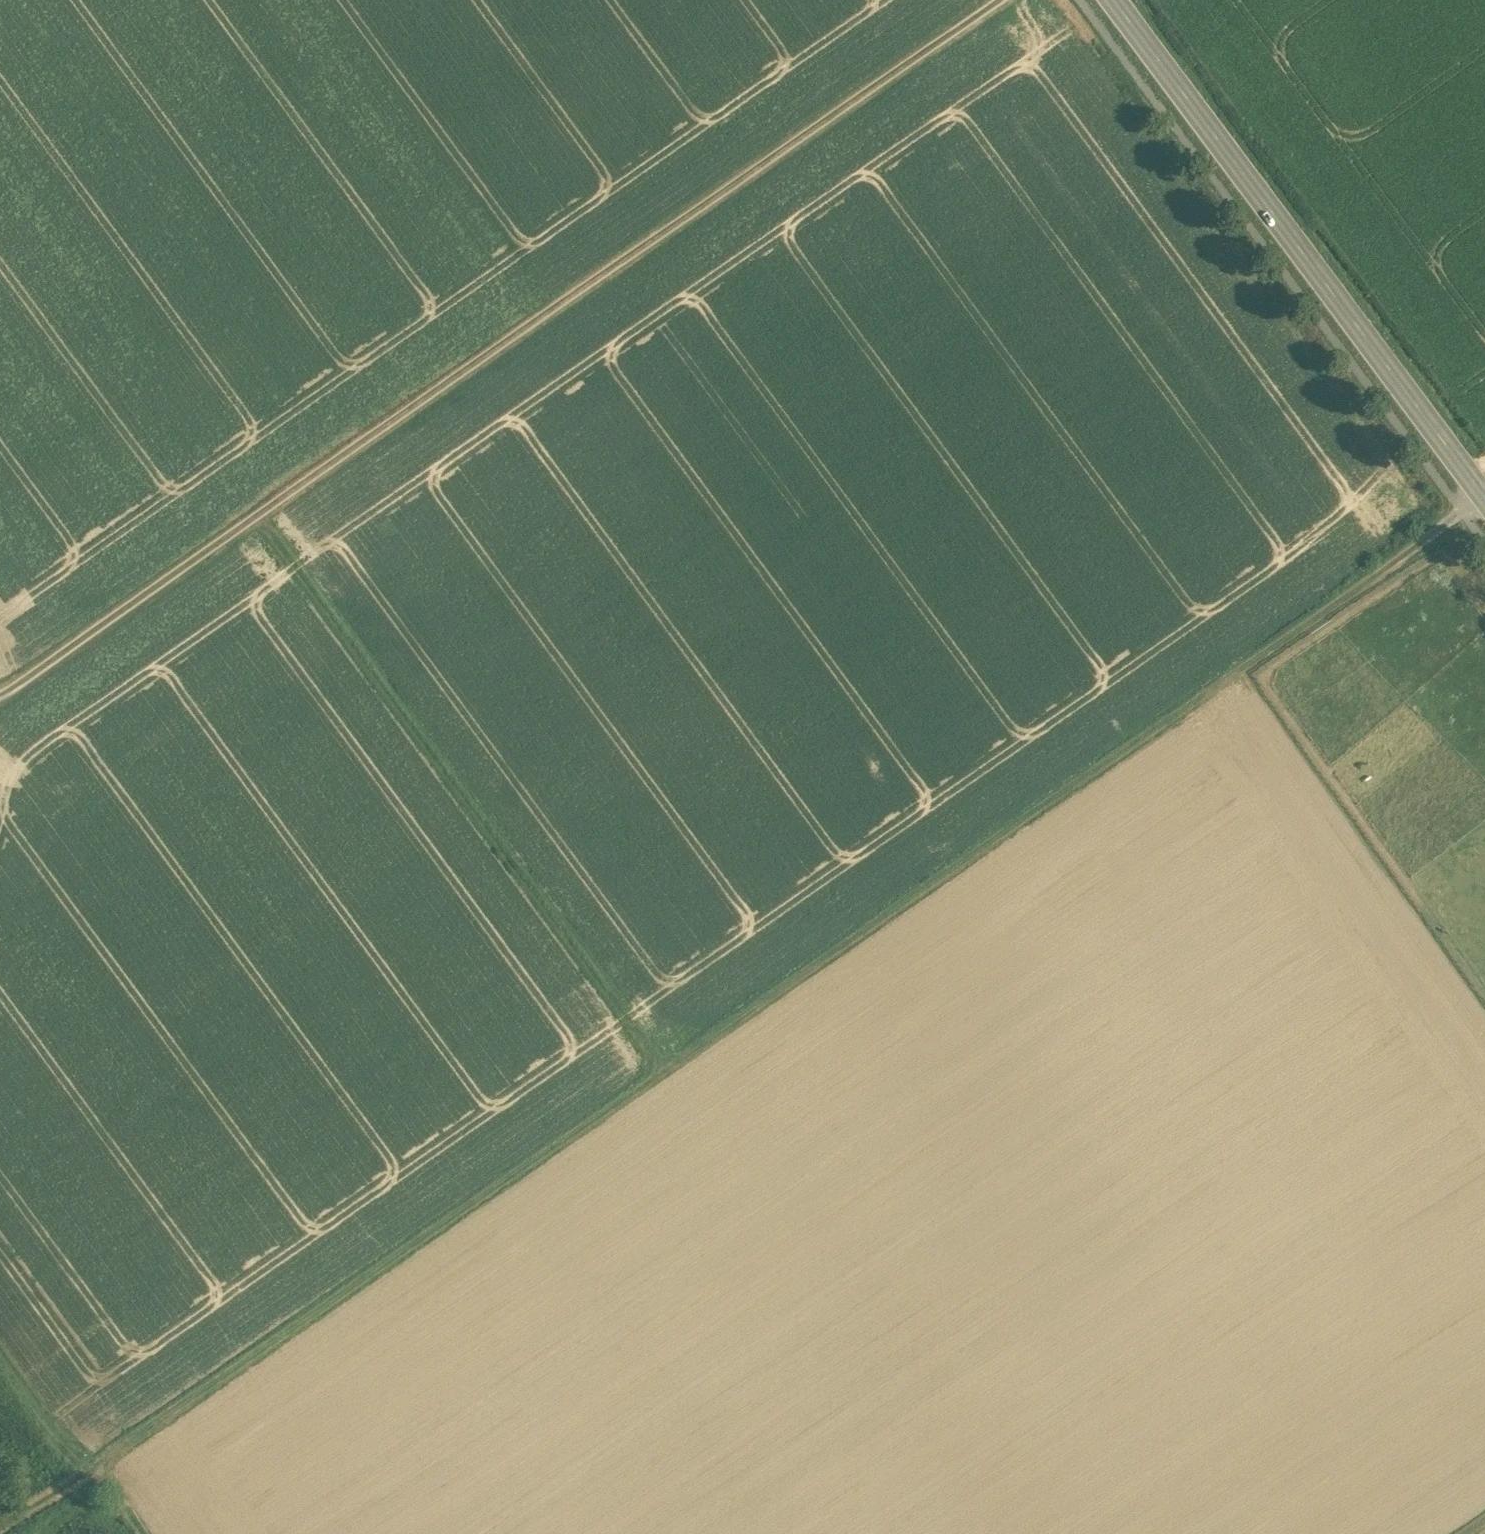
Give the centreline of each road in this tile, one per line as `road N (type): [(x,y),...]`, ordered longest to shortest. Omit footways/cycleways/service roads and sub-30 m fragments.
road 1 (track): [(1006,0),(265,514),(667,1071),(1484,503)]
road 2 (track): [(150,1533),(101,1464),(667,1071)]
road 3 (secondary): [(1484,499),(1115,0)]
road 4 (track): [(265,514),(0,698)]

